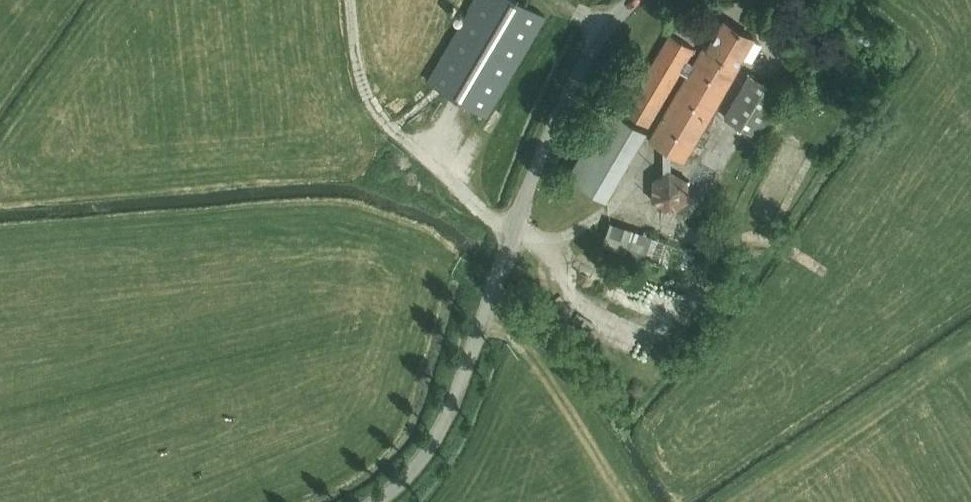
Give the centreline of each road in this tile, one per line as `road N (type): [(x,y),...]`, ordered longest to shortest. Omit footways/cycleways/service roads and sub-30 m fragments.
road 1 (unclassified): [(368,501),(400,482),(434,438),(561,110),(591,45),(634,0)]
road 2 (track): [(349,0),(364,96),(514,236)]

